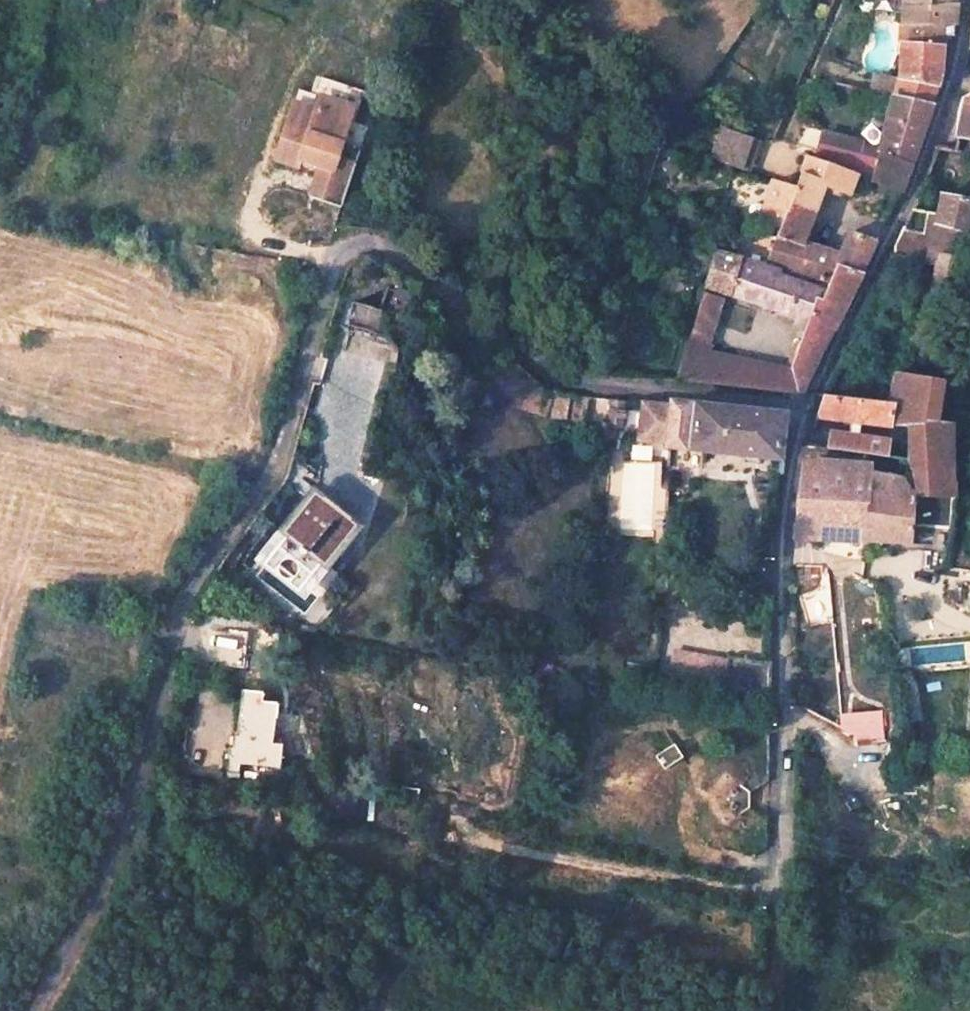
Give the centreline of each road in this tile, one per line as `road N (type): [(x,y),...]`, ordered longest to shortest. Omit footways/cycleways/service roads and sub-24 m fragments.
road 1 (residential): [(805,411),(715,395),(590,396),(554,380),(385,247),(345,248),(279,467),(212,560),(178,626),(113,859),(35,1010)]
road 2 (track): [(781,894),(496,848),(460,825),(419,725),(359,683),(178,626)]
road 3 (residential): [(805,411),(786,556),(780,991),(772,1010)]
road 4 (residential): [(967,0),(957,82),(922,177),(805,411)]

